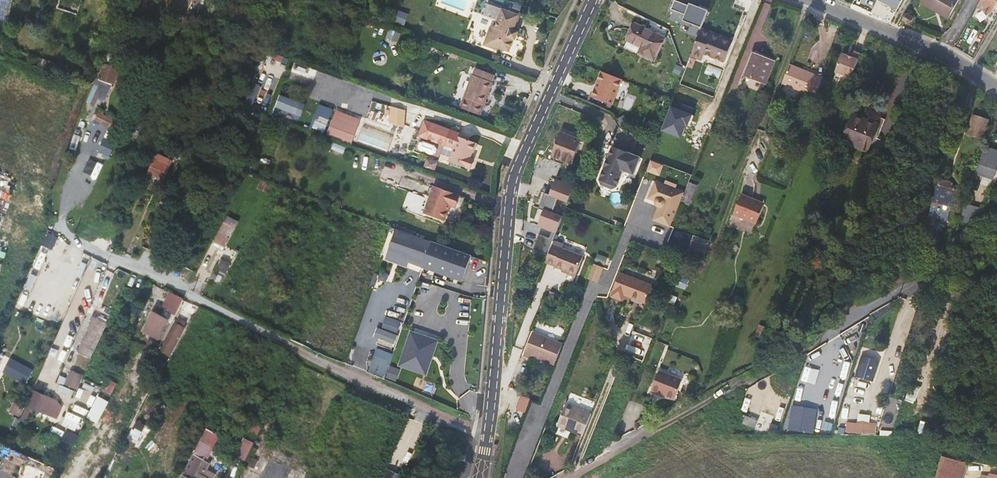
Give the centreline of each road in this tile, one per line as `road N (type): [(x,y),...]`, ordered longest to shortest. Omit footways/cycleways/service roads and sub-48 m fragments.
road 1 (residential): [(482,477),(518,169),(594,0)]
road 2 (track): [(490,435),(80,246)]
road 3 (track): [(669,419),(900,287),(996,212)]
road 4 (residential): [(812,0),(940,54),(996,89)]

